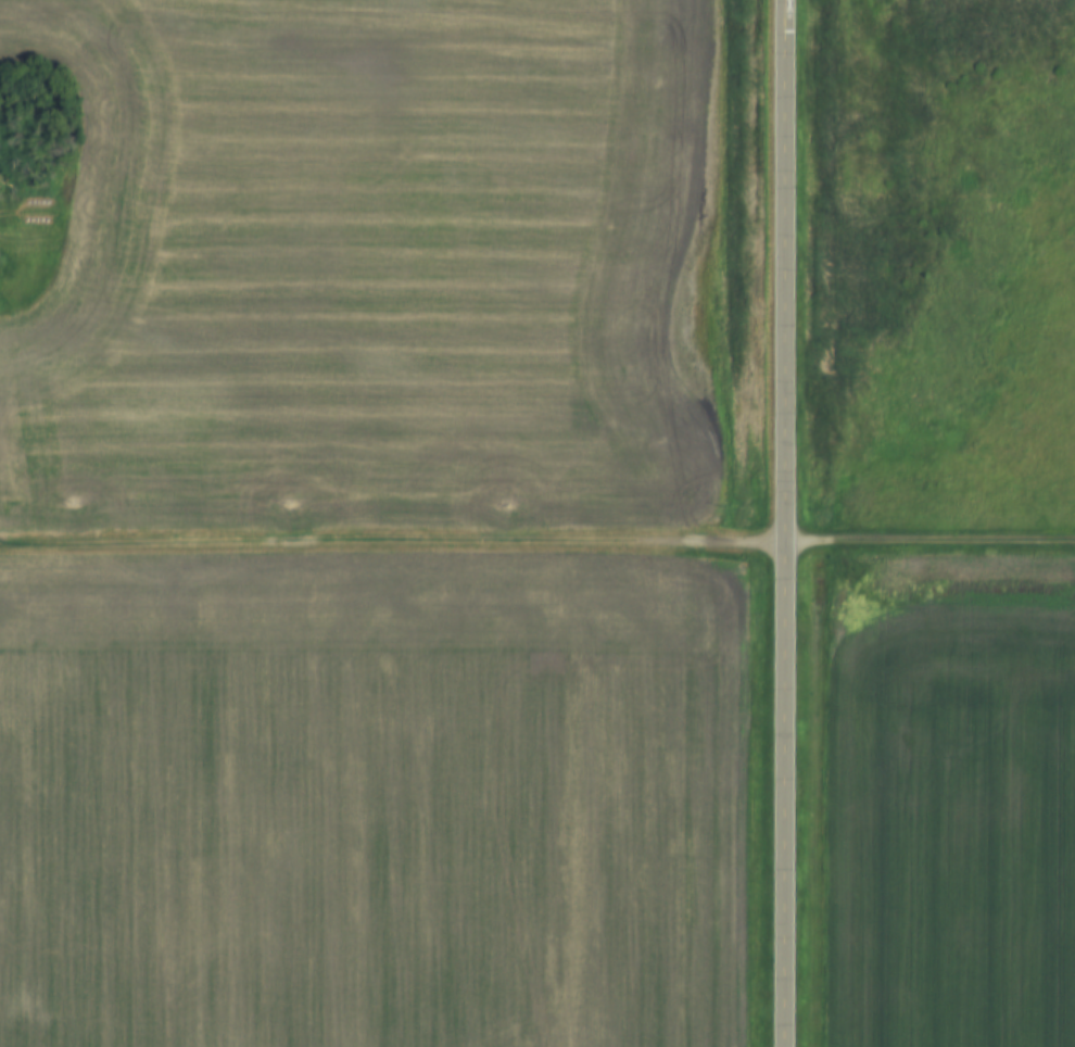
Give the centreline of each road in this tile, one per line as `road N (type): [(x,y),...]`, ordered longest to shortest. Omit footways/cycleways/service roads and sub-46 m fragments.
road 1 (track): [(0,541),(40,548),(1074,541)]
road 2 (tertiary): [(794,1046),(786,0)]

